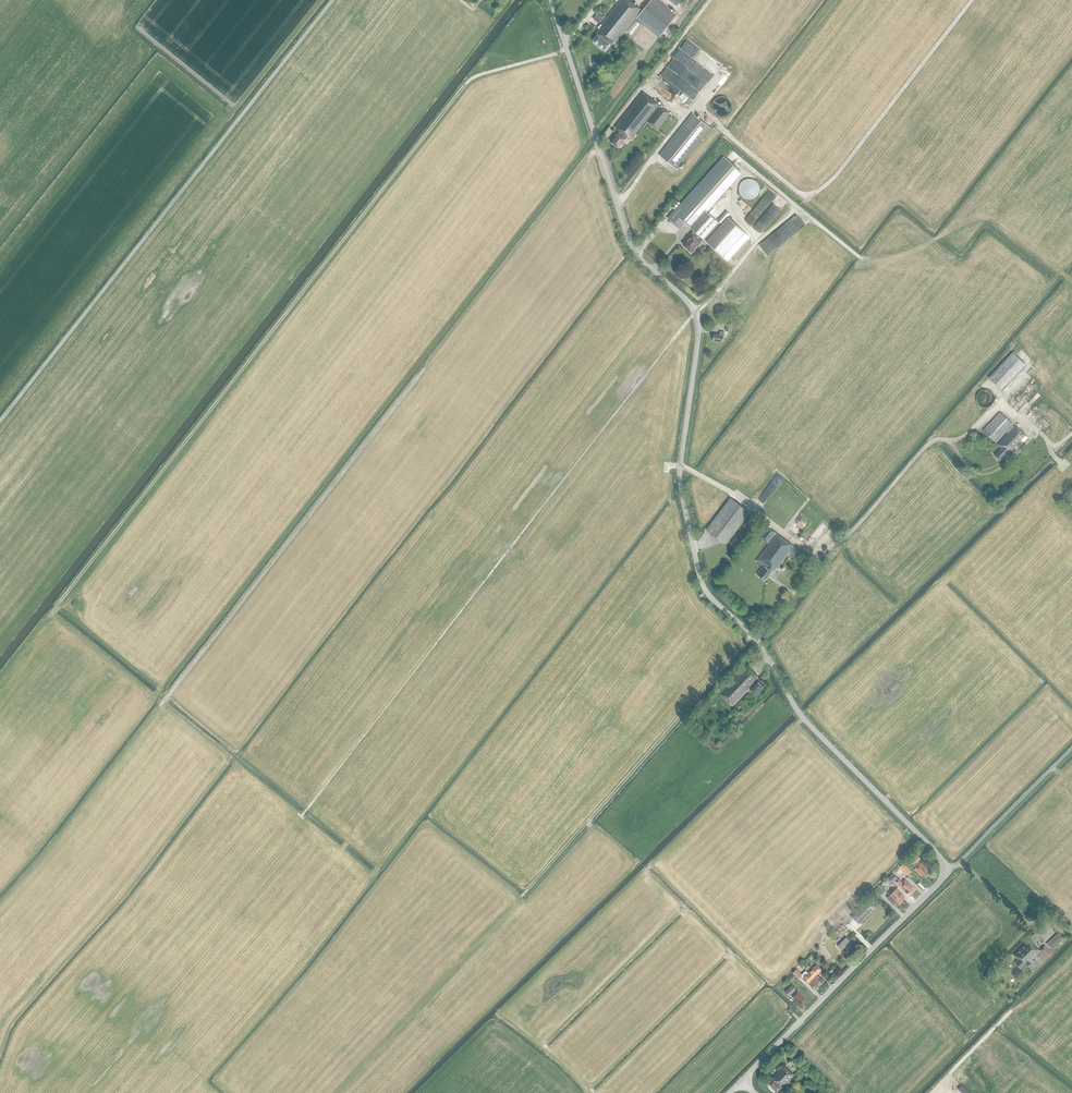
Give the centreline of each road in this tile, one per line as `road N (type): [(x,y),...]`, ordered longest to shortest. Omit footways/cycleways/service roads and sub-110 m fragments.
road 1 (tertiary): [(952,869),(808,724),(757,639),(705,587),(680,472),(698,319),(629,242),(551,0)]
road 2 (track): [(752,634),(522,896)]
road 3 (tertiary): [(741,1082),(952,869)]
road 4 (unclassified): [(952,869),(1071,748)]

